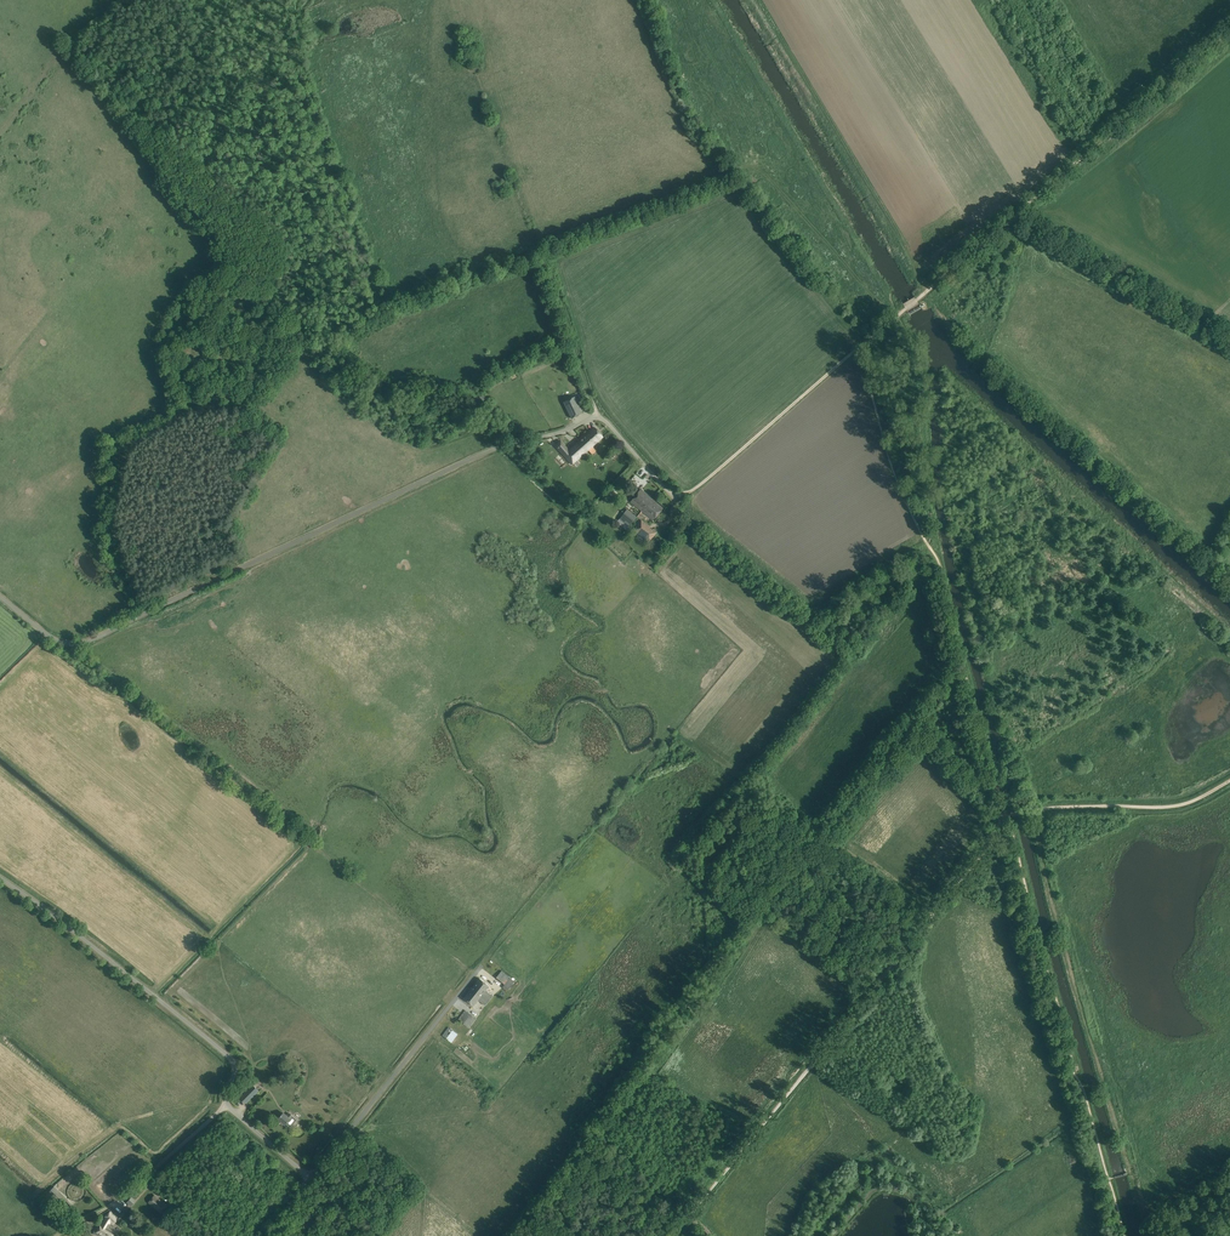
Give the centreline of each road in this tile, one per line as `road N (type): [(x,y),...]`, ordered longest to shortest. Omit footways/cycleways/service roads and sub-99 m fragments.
road 1 (unclassified): [(683,496),(668,491),(605,420),(592,418),(483,453),(83,643),(57,640),(0,596)]
road 2 (track): [(1005,817),(694,1212)]
road 3 (unclassified): [(307,1178),(234,1113),(229,1057),(0,876)]
road 4 (track): [(1039,809),(1047,886),(1150,1235)]
road 5 (track): [(1013,215),(1229,30)]
road 6 (unclassified): [(307,1178),(481,972)]
road 7 (track): [(1013,215),(1229,341)]
road 8 (track): [(1229,781),(1168,809),(1056,807),(1005,817)]
road 9 (track): [(858,349),(683,496)]
road 10 (track): [(544,262),(596,417)]
road 11 (track): [(900,313),(1013,215)]

